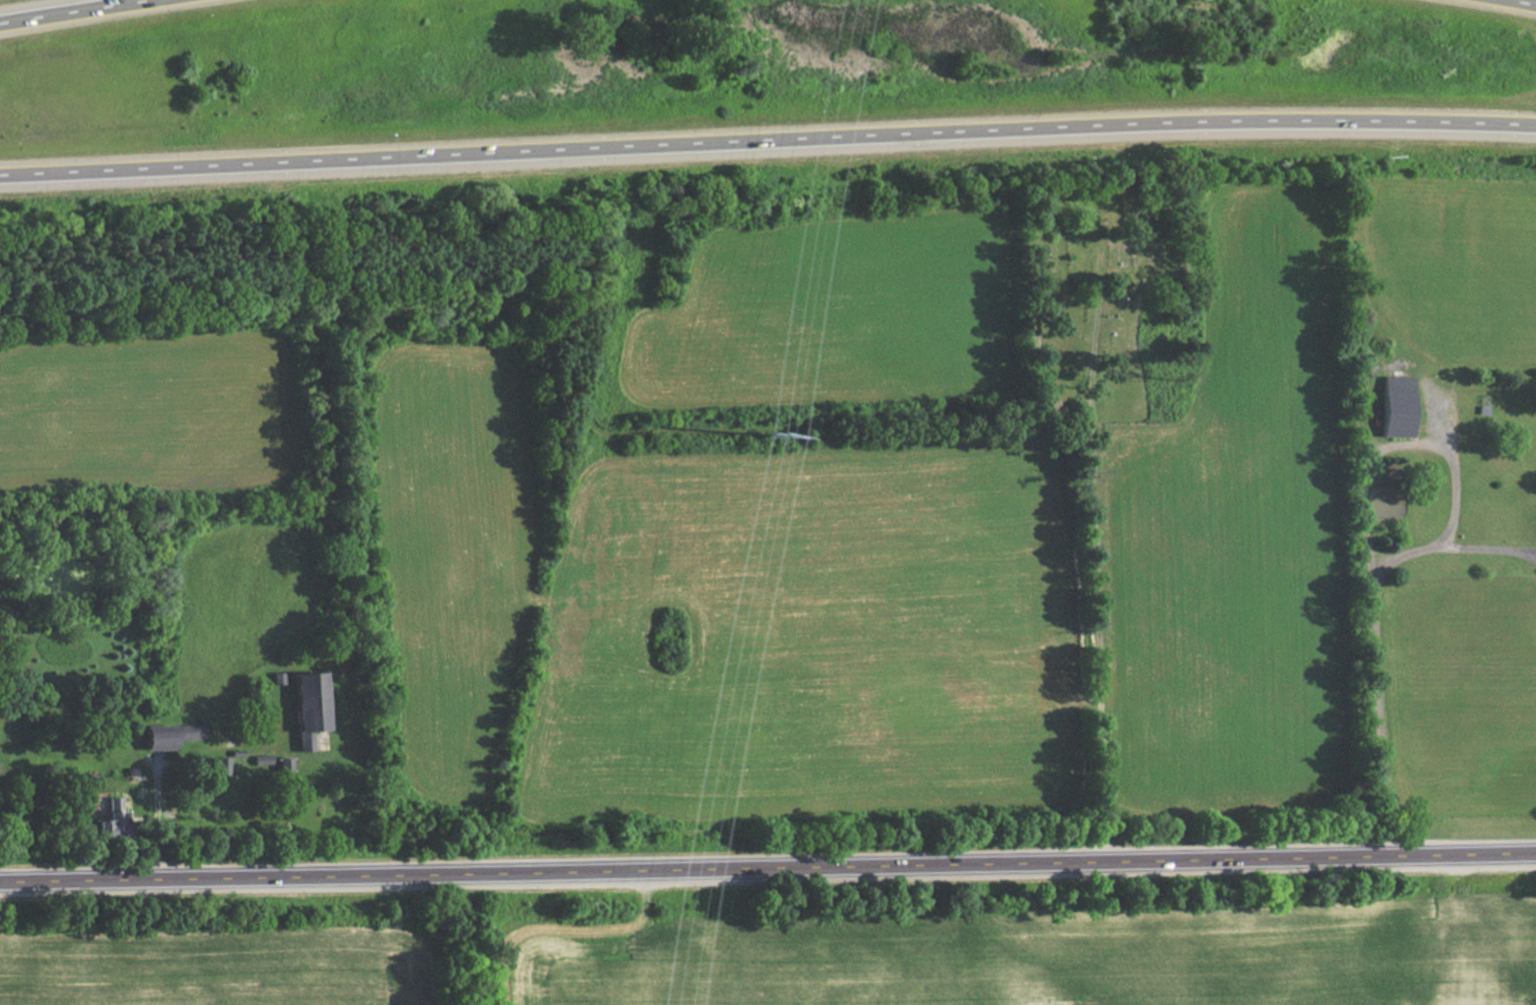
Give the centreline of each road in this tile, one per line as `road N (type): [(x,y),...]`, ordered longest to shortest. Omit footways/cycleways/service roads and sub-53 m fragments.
road 1 (motorway): [(0,175),(1197,120),(1535,124)]
road 2 (tertiary): [(0,883),(1535,852)]
road 3 (motorway): [(127,0),(0,20)]

